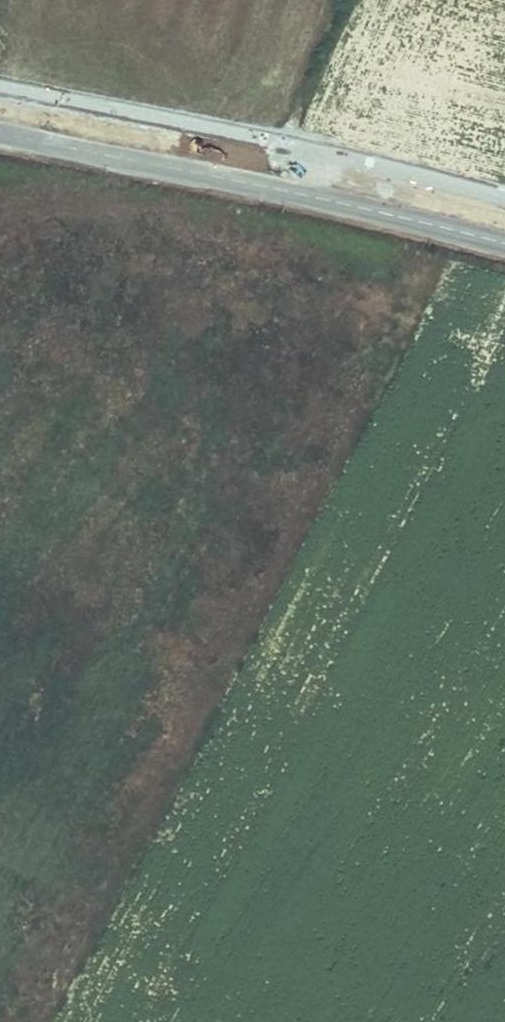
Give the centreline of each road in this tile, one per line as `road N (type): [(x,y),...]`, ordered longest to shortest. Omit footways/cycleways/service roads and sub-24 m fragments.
road 1 (tertiary): [(0,131),(504,241)]

